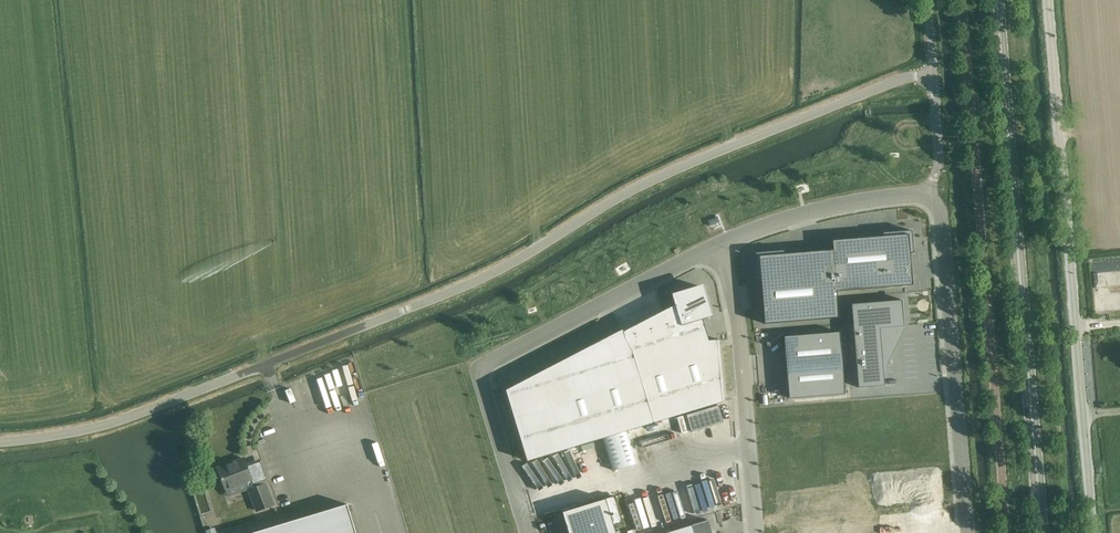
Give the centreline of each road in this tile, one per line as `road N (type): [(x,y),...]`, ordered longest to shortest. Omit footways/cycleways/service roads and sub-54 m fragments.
road 1 (unclassified): [(0,441),(111,423),(439,298),(683,166),(905,76),(933,76)]
road 2 (tertiary): [(1044,532),(998,0)]
road 3 (unclassified): [(1095,532),(1050,0)]
road 4 (unclassified): [(720,243),(482,371),(528,532)]
road 5 (unclassified): [(969,532),(941,216),(929,193)]
road 6 (unclassified): [(755,532),(739,327),(720,243)]
road 7 (unclassified): [(929,193),(784,217),(720,243)]

